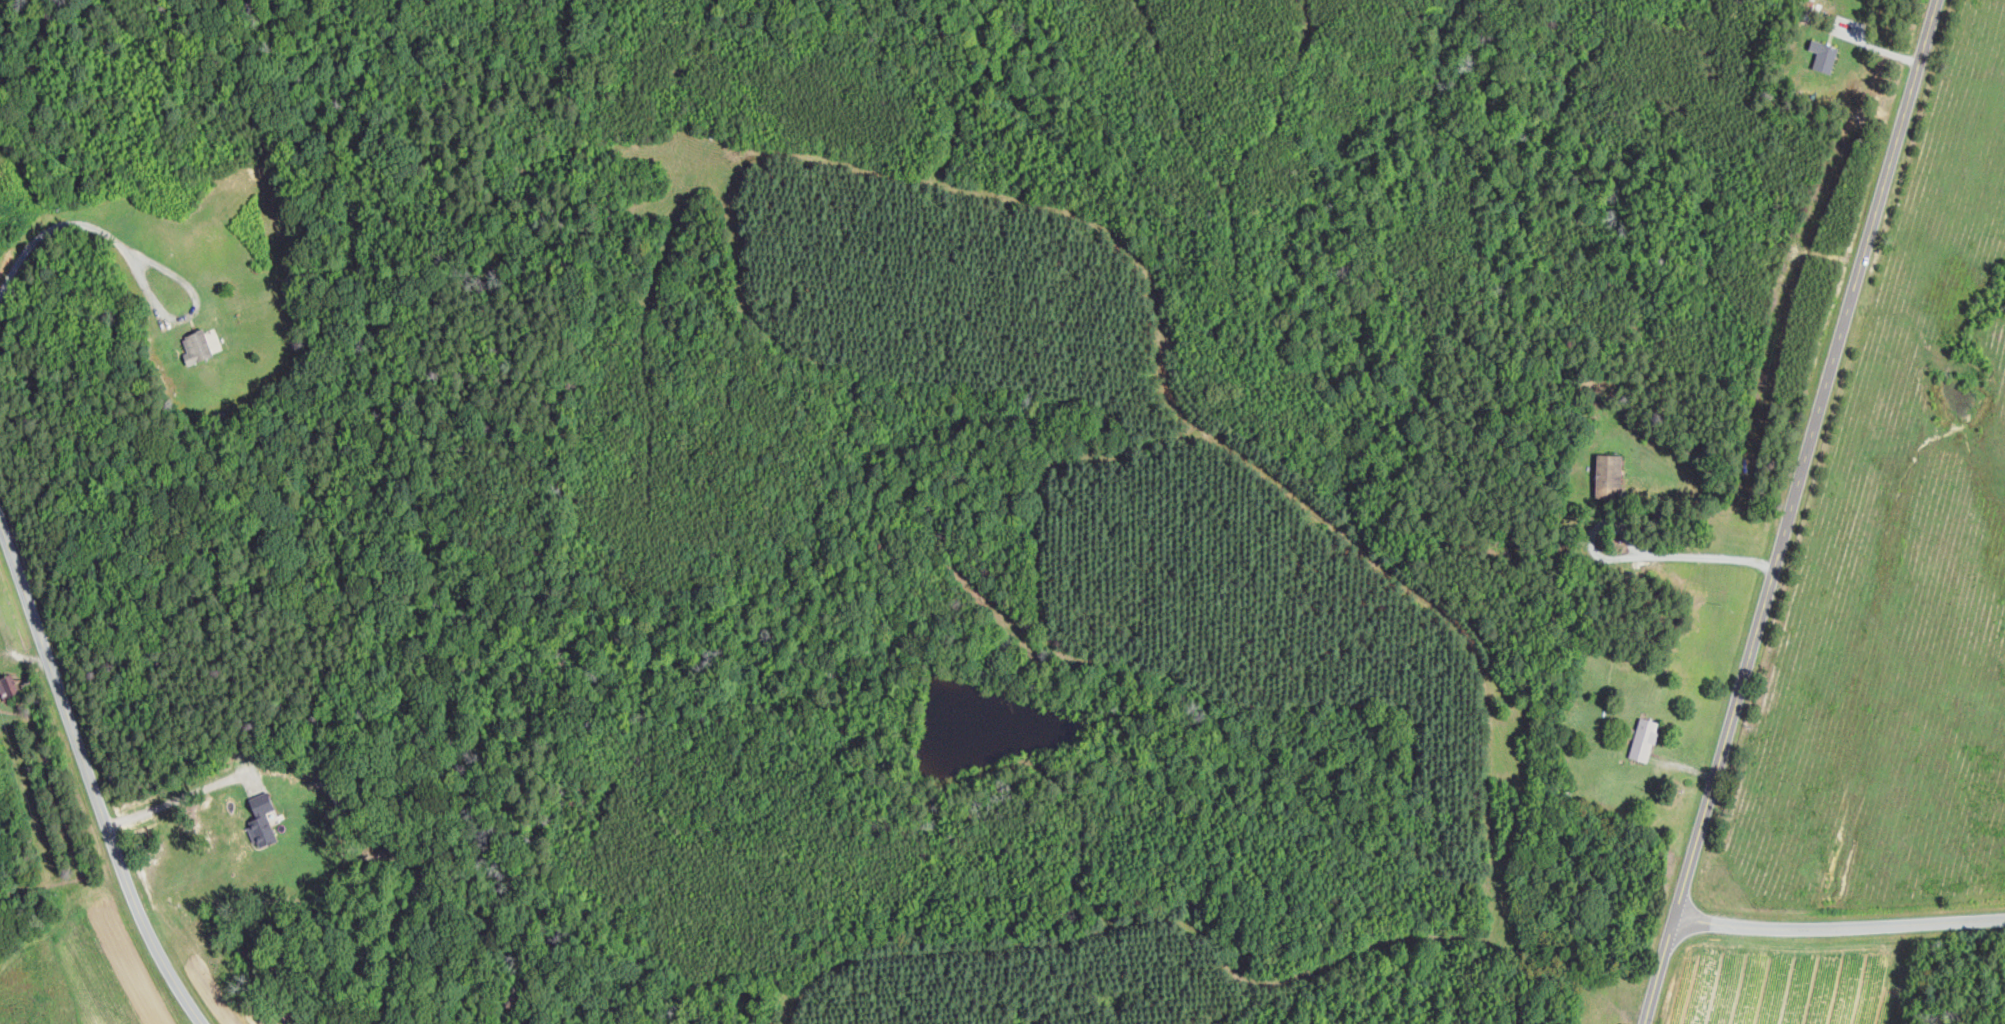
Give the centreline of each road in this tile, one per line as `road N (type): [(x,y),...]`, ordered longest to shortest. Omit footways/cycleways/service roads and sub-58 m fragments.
road 1 (tertiary): [(1646,1023),(1938,0)]
road 2 (residential): [(204,1023),(167,969),(126,881),(0,520)]
road 3 (residential): [(1674,916),(1805,929),(2004,920)]

